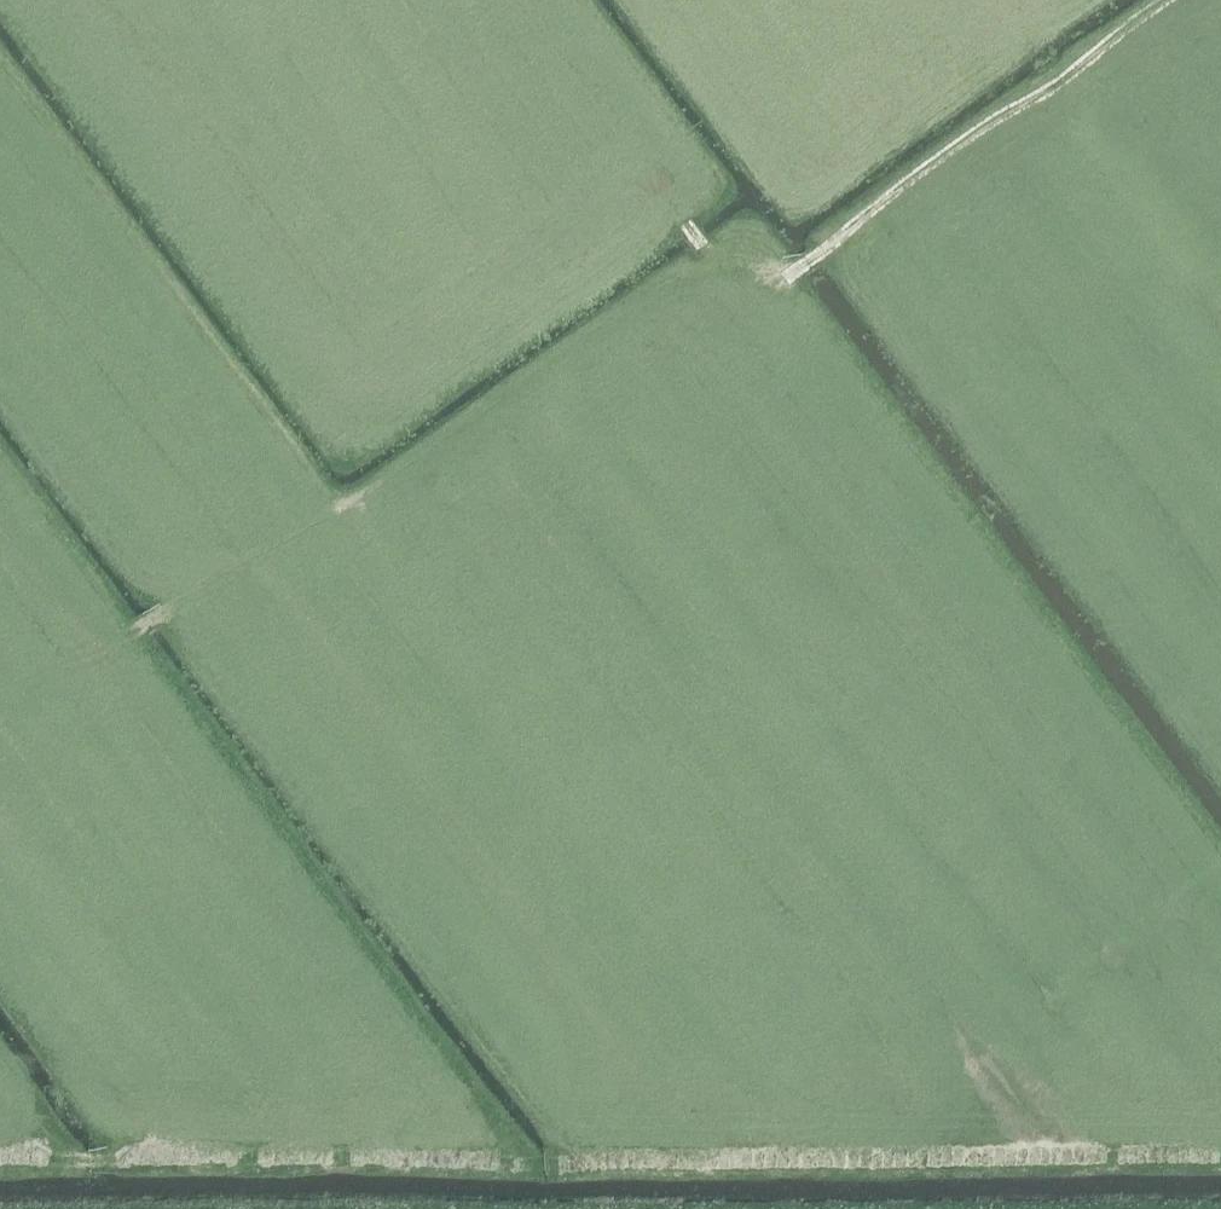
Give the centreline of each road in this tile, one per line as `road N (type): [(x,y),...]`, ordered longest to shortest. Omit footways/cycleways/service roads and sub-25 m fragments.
road 1 (track): [(1165,0),(1062,81),(931,164),(784,279)]

